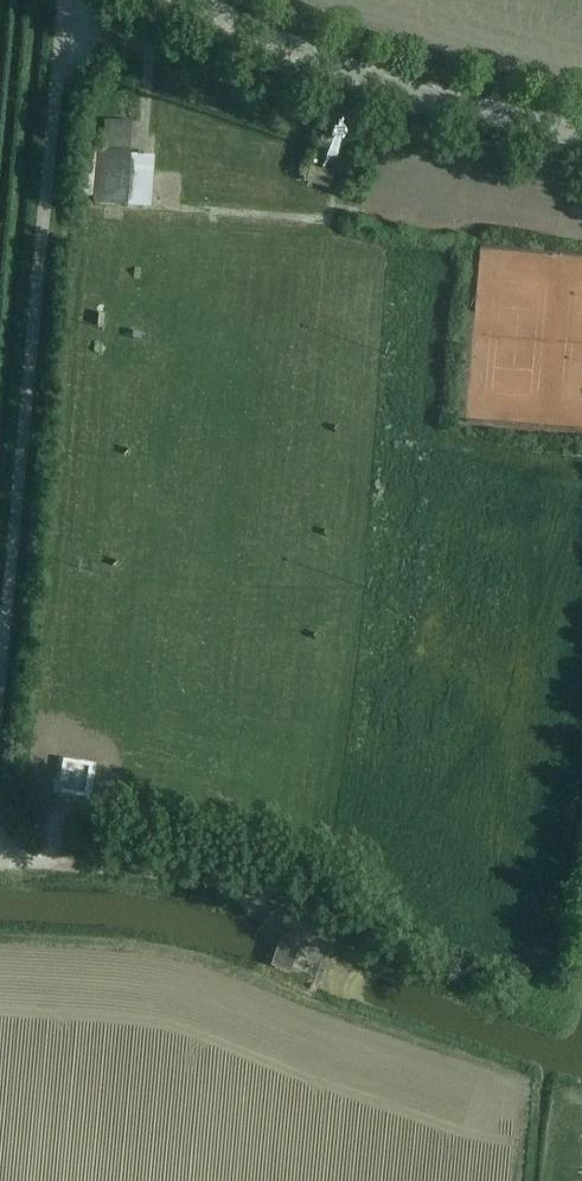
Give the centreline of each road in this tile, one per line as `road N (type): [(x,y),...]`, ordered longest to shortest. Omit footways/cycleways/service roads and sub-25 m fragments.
road 1 (unclassified): [(68,0),(0,718)]
road 2 (tertiary): [(581,137),(334,71),(192,0)]
road 3 (unclassified): [(0,850),(218,882)]
road 4 (unclassified): [(218,882),(339,925)]

